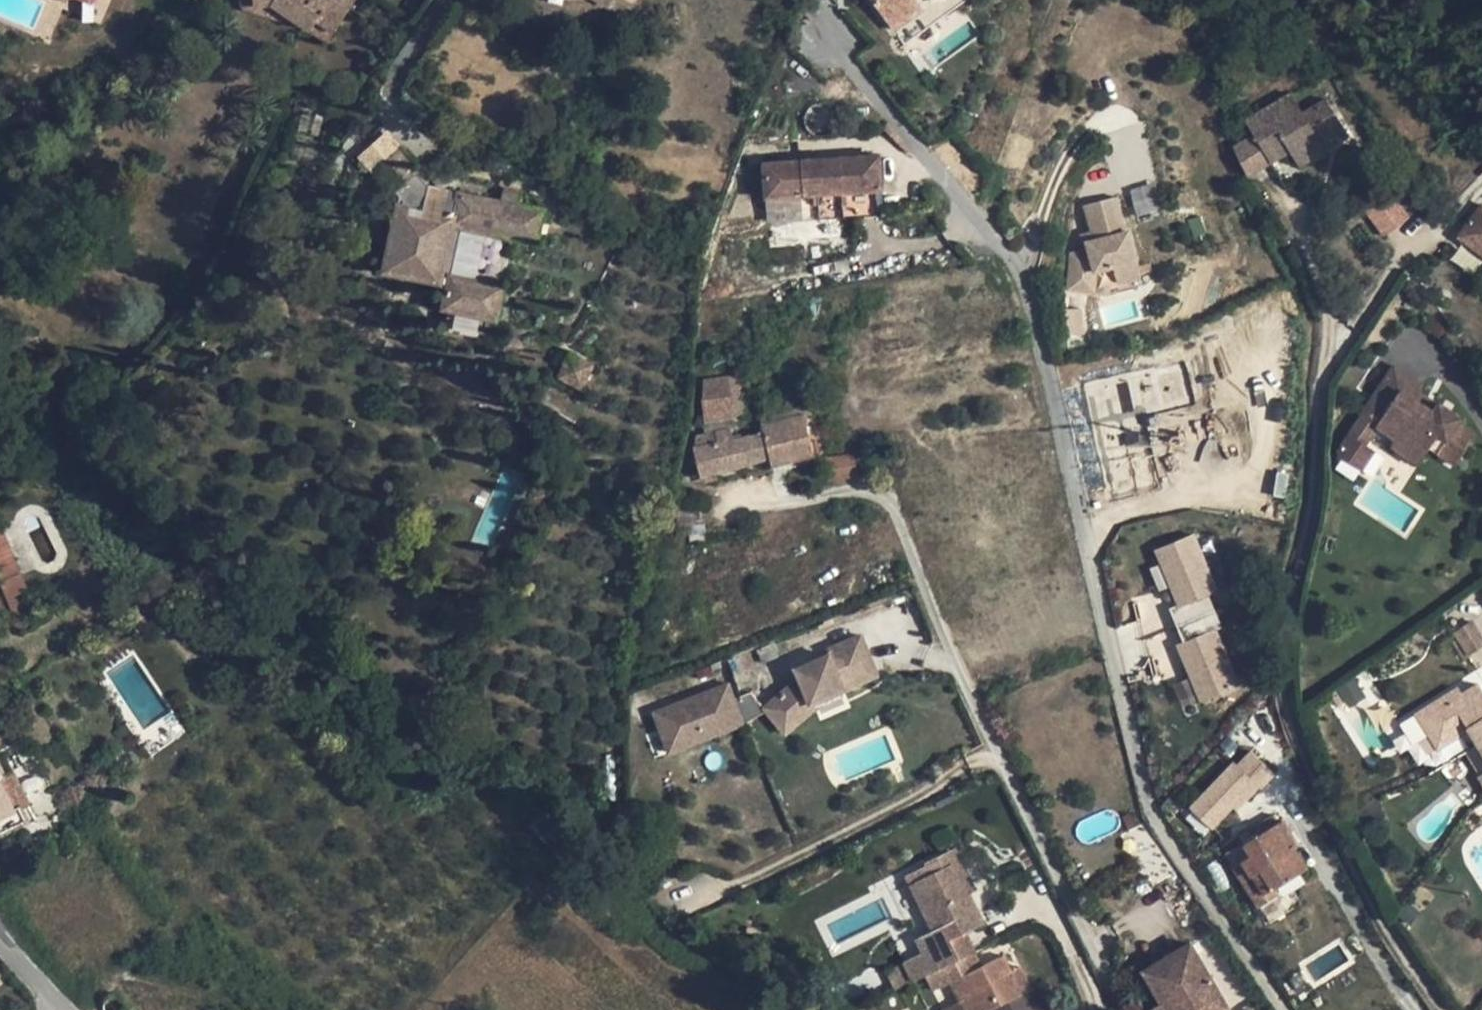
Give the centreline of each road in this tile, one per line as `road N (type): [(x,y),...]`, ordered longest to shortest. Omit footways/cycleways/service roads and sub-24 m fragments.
road 1 (residential): [(1285,1009),(1153,794),(1028,286),(1008,250),(825,40)]
road 2 (residential): [(752,505),(877,491),(897,507),(995,758),(1120,1009)]

